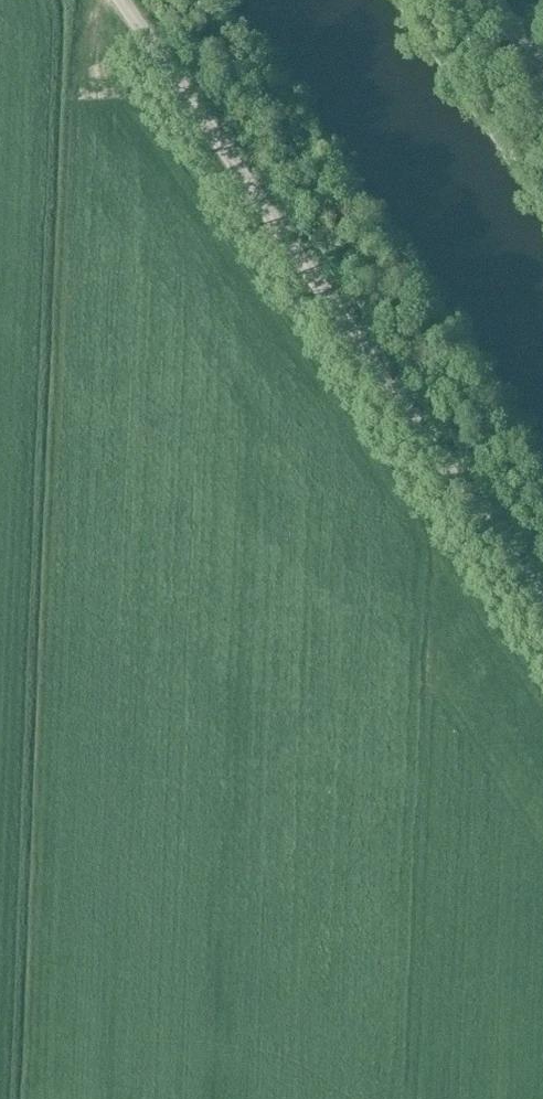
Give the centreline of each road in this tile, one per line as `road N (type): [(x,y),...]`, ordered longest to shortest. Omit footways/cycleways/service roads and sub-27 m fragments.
road 1 (unclassified): [(118,0),(542,592)]

